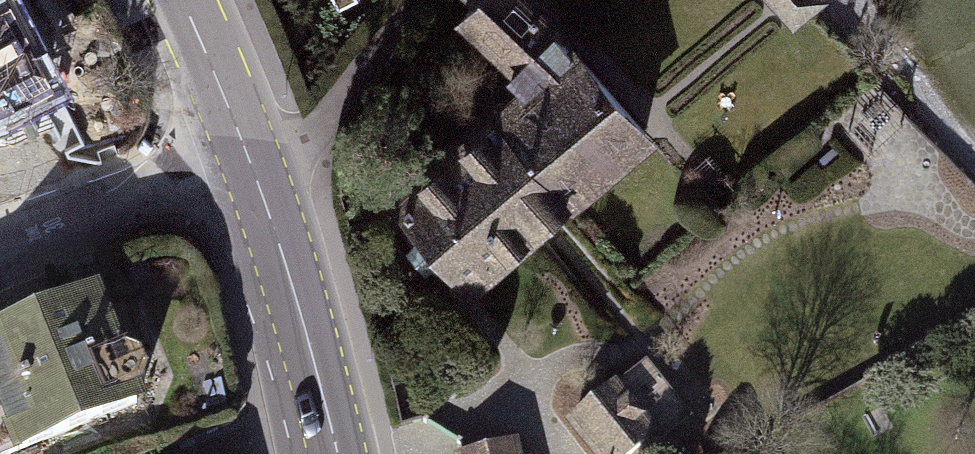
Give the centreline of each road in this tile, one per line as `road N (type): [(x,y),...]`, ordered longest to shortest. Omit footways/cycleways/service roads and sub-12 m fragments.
road 1 (primary): [(245,149),(333,453)]
road 2 (residential): [(245,149),(0,248)]
road 3 (primary): [(179,0),(245,149)]

